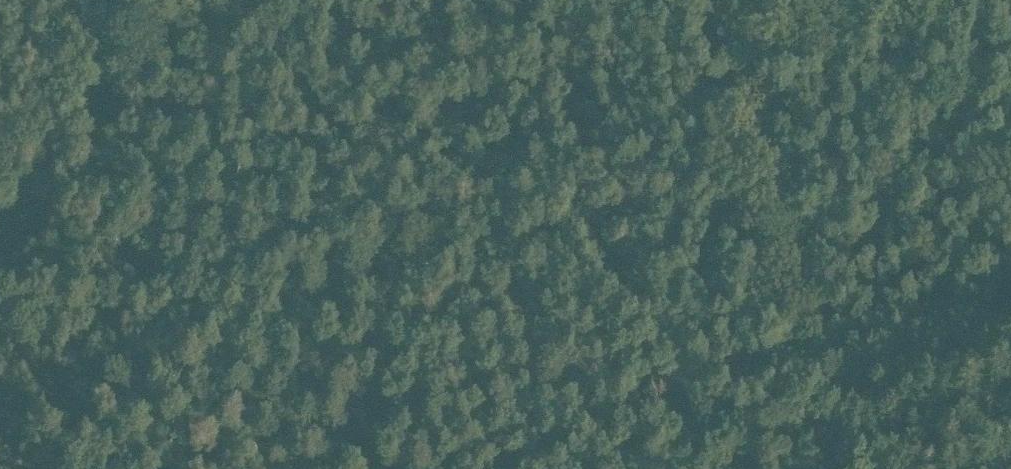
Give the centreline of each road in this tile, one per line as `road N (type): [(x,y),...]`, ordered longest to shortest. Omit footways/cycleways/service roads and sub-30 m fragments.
road 1 (track): [(892,468),(822,343),(696,0)]
road 2 (track): [(0,209),(218,0)]

